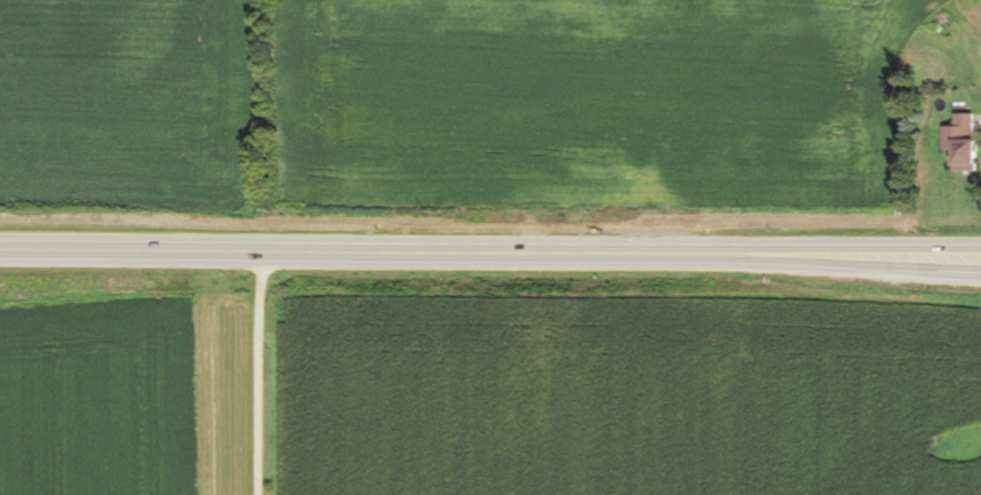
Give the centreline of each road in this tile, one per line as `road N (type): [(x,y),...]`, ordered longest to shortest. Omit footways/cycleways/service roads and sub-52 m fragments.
road 1 (primary): [(0,250),(664,254)]
road 2 (primary): [(664,254),(980,270)]
road 3 (primary): [(980,249),(664,254)]
road 4 (residential): [(260,251),(261,494)]

